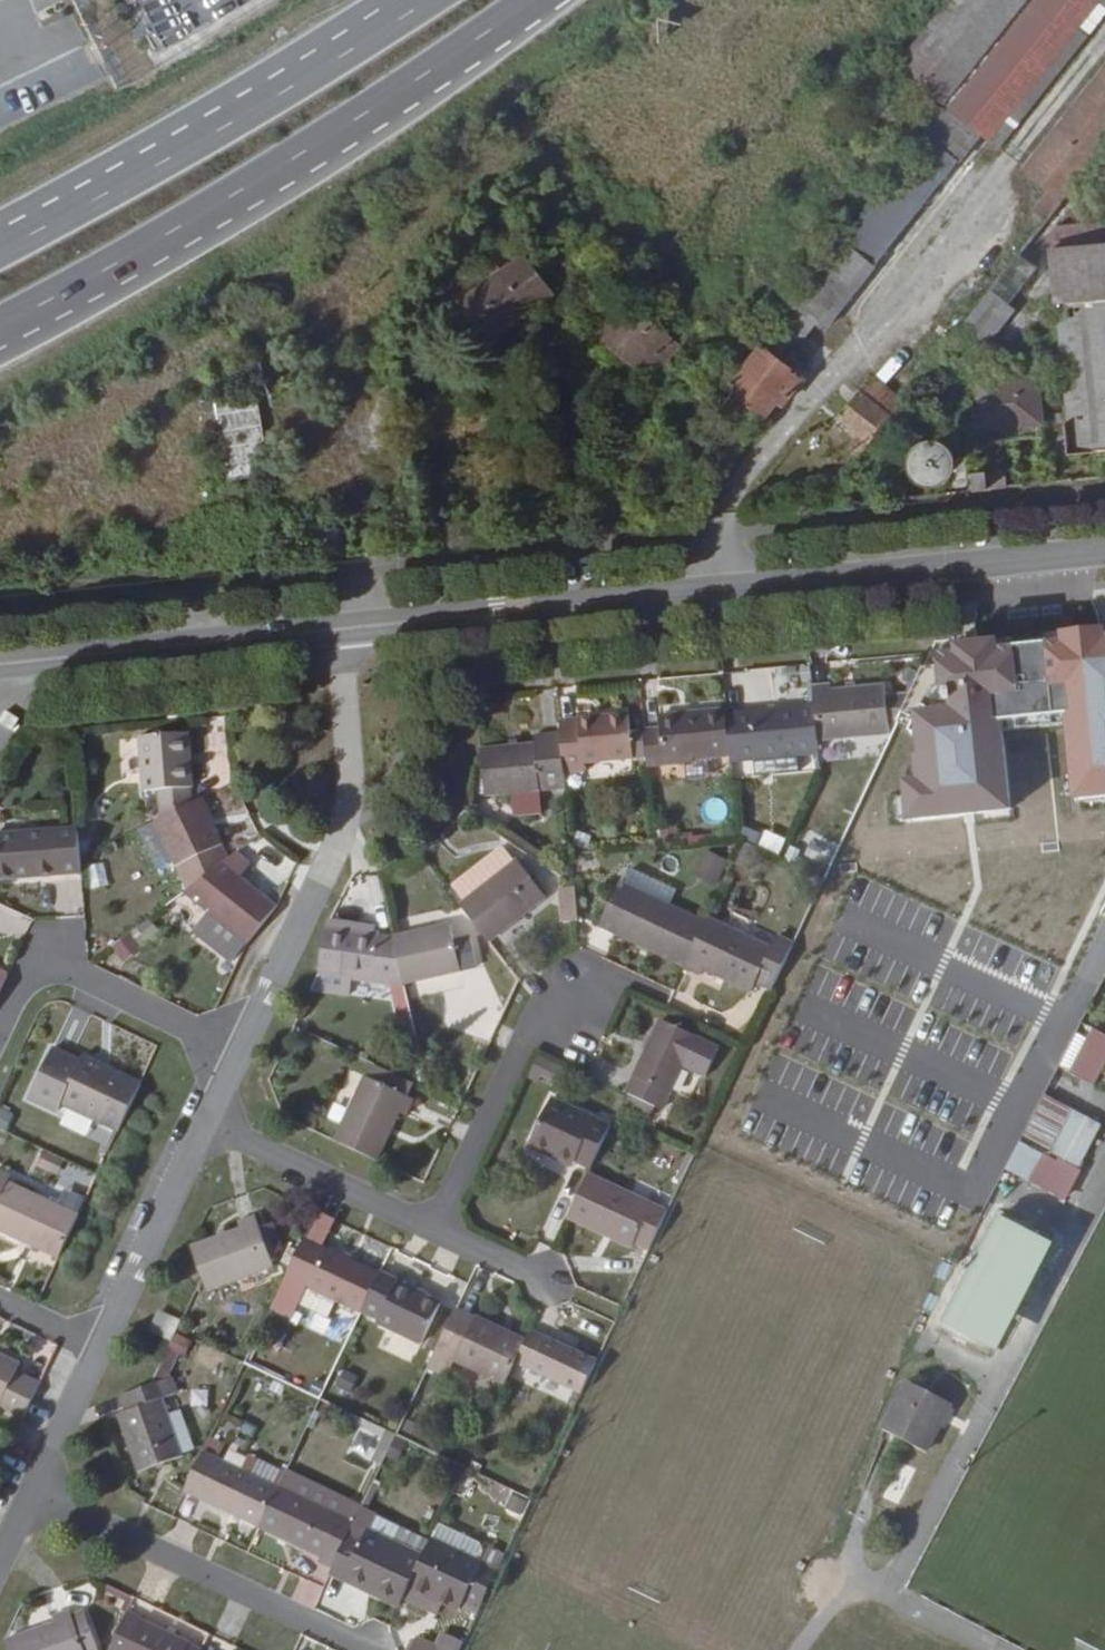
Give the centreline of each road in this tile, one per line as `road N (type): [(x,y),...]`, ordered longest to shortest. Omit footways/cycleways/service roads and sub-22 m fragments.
road 1 (track): [(0,474),(95,423),(127,388),(333,277),(494,161),(752,0)]
road 2 (tertiary): [(335,634),(1104,548)]
road 3 (track): [(728,590),(723,523),(736,488),(1104,36)]
road 4 (trunk): [(0,329),(274,181),(546,0)]
road 5 (trunk): [(414,0),(0,244)]
road 6 (residential): [(244,1060),(329,877),(351,797),(335,634)]
road 7 (track): [(364,499),(0,543)]
road 8 (residential): [(34,1500),(358,1649)]
road 9 (tertiary): [(0,668),(335,634)]
road 10 (residential): [(432,1229),(528,1015),(602,981)]
road 11 (residential): [(0,1060),(35,988),(78,979),(244,1060)]
road 12 (residential): [(212,1126),(432,1229)]
road 13 (residential): [(109,1342),(212,1126)]
road 14 (residential): [(34,1500),(109,1342)]
road 15 (residential): [(432,1229),(560,1290)]

